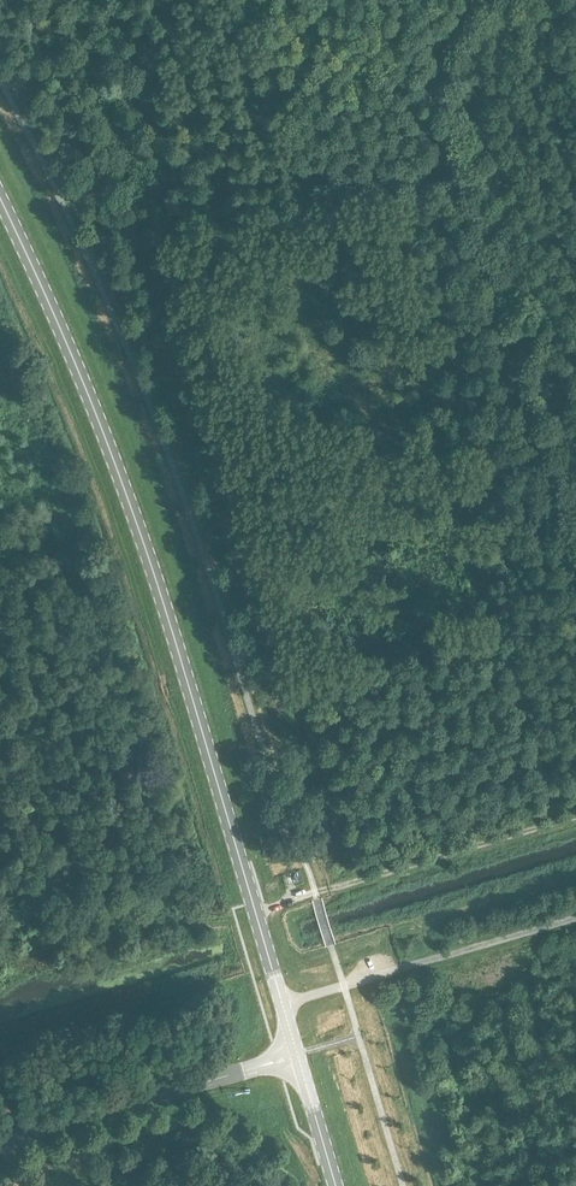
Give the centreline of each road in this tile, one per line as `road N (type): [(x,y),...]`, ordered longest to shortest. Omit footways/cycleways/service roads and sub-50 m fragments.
road 1 (secondary): [(0,202),(144,546),(297,1055)]
road 2 (track): [(472,0),(436,80),(575,555)]
road 3 (unclassified): [(0,1139),(297,1055)]
road 4 (track): [(575,820),(316,895)]
road 5 (track): [(405,968),(575,921)]
road 6 (secondary): [(297,1055),(335,1185)]

